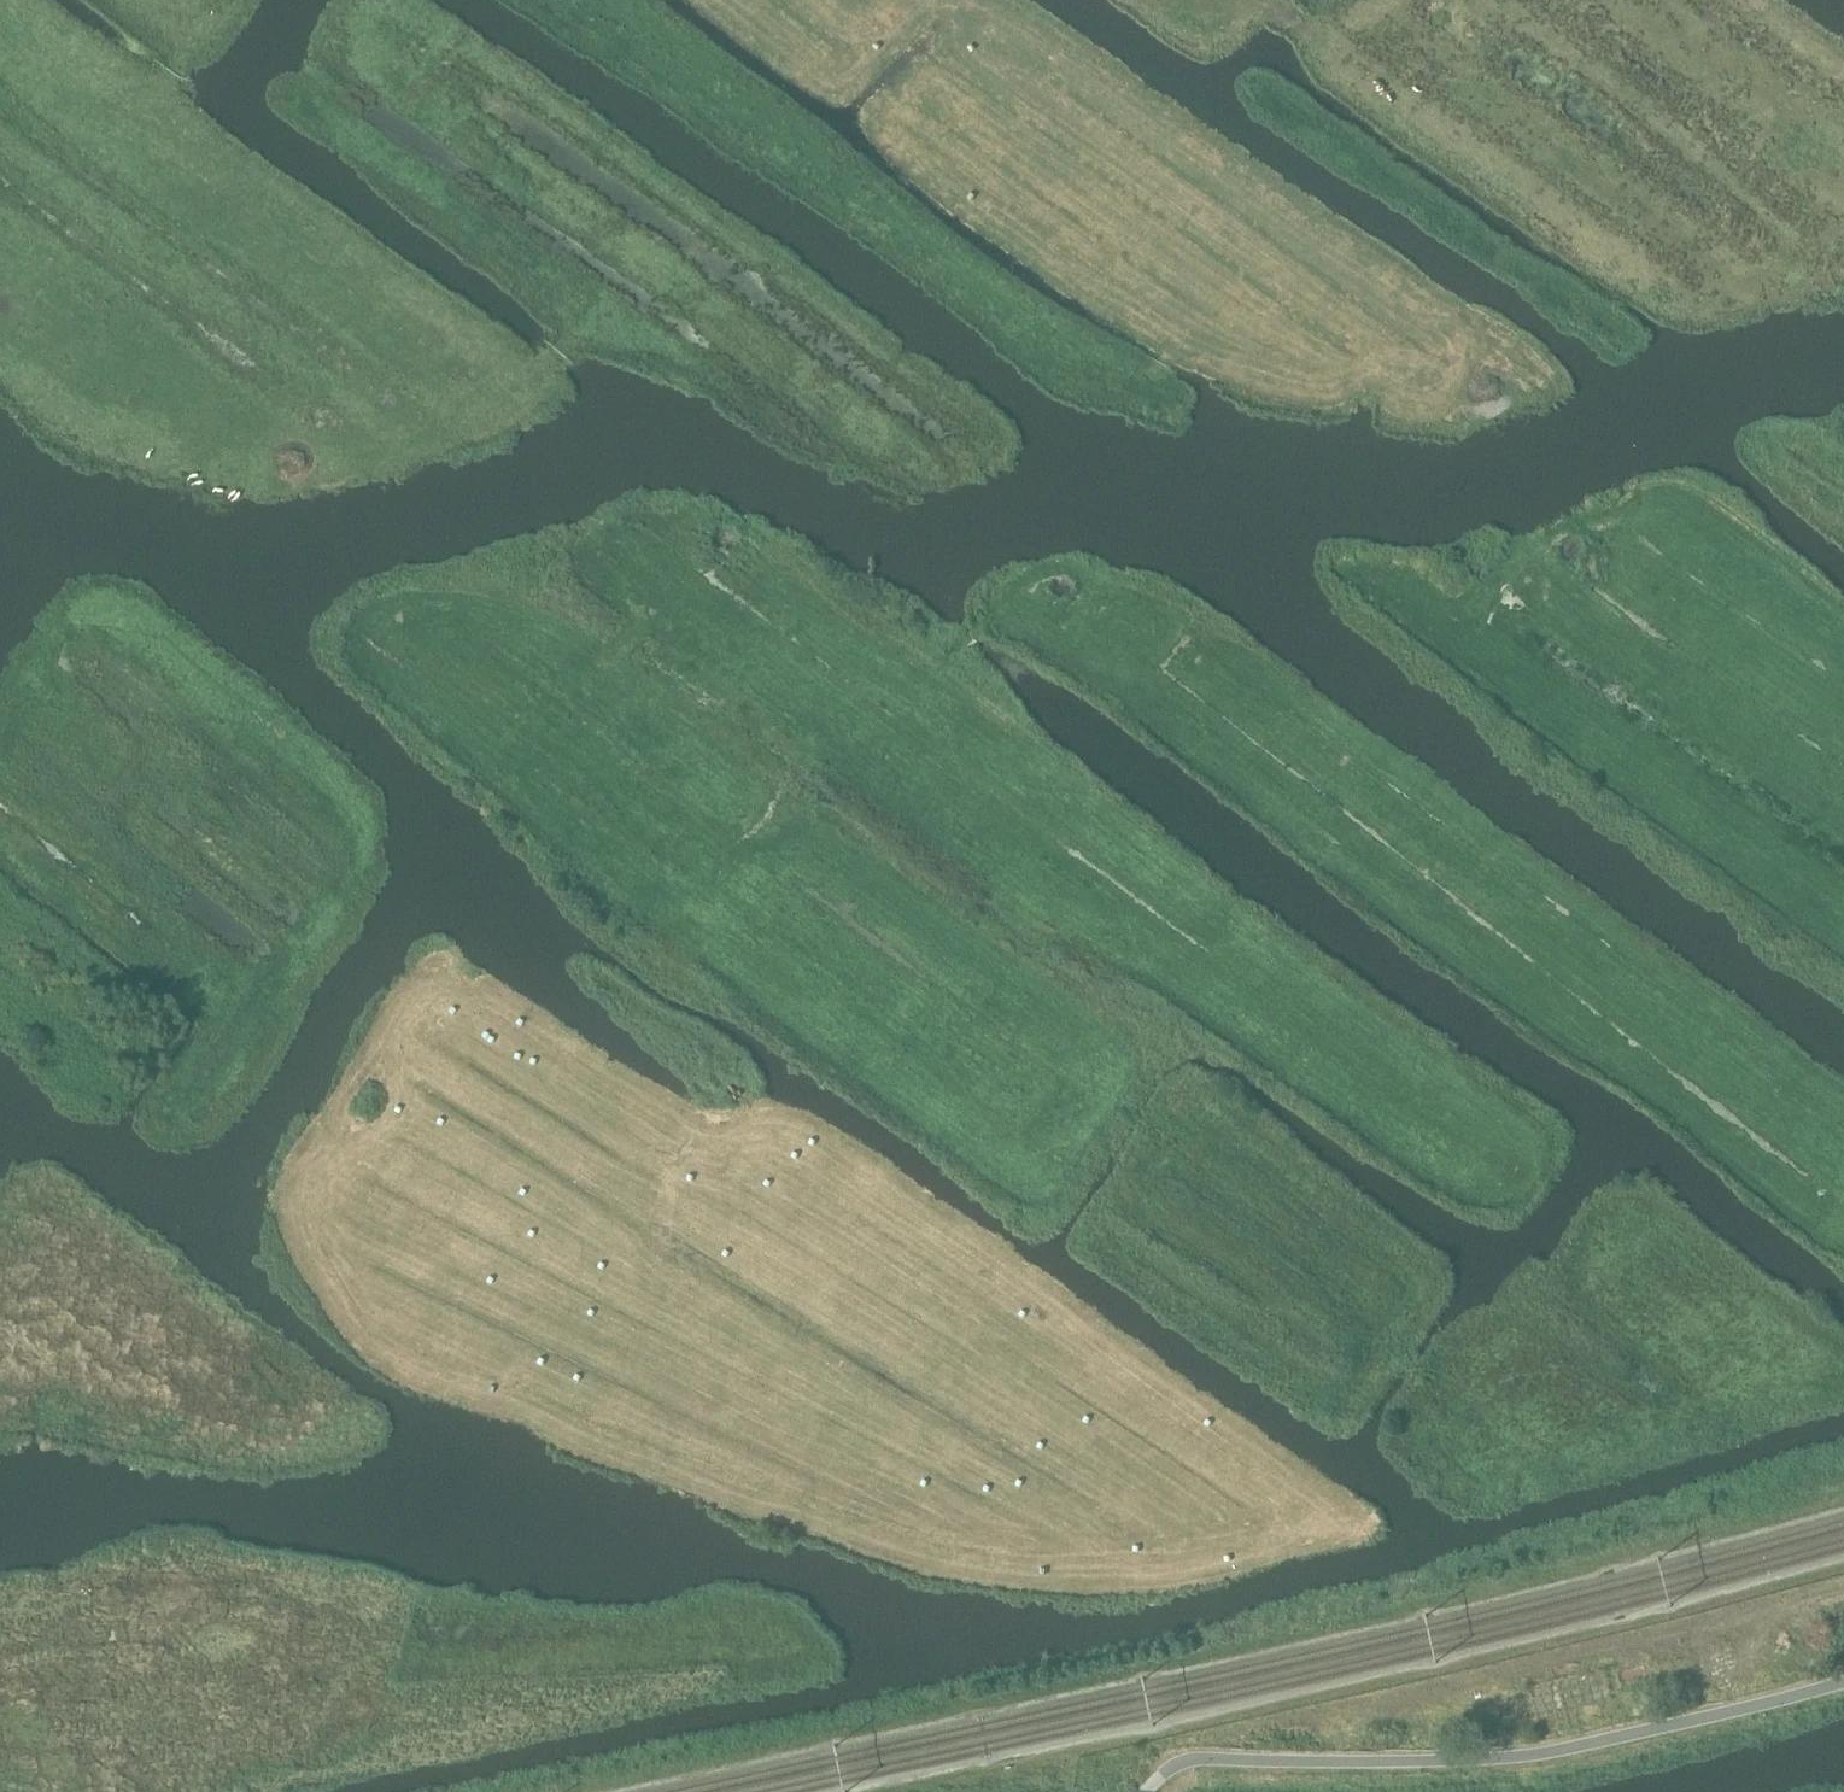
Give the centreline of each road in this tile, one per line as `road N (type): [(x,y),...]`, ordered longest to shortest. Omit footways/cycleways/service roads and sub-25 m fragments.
road 1 (track): [(1843,1591),(1308,1722)]

